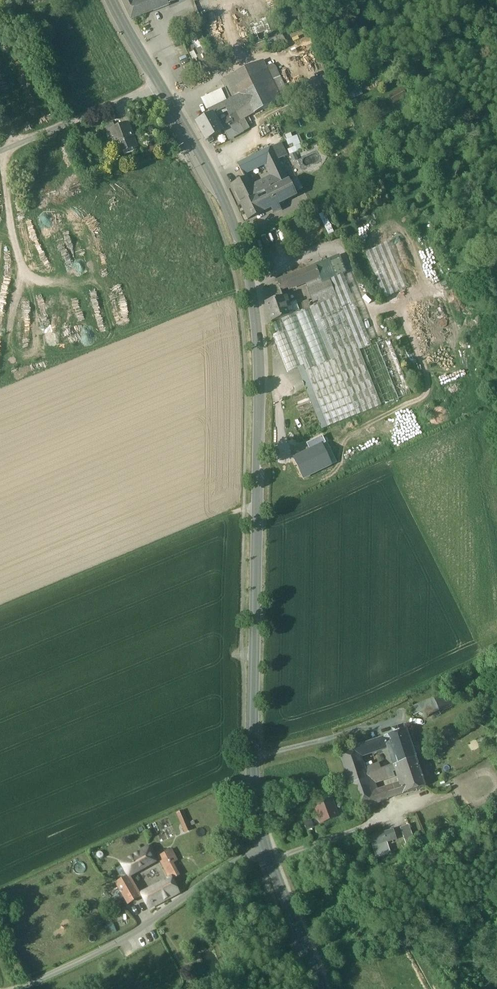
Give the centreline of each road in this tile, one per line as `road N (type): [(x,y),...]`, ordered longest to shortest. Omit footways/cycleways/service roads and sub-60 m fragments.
road 1 (secondary): [(266,849),(253,759),(252,314),(223,208),(160,90)]
road 2 (unclassified): [(266,849),(125,939),(24,988)]
road 3 (track): [(0,608),(254,508)]
road 4 (unclassified): [(160,90),(0,151)]
road 5 (secondary): [(321,988),(266,849)]

